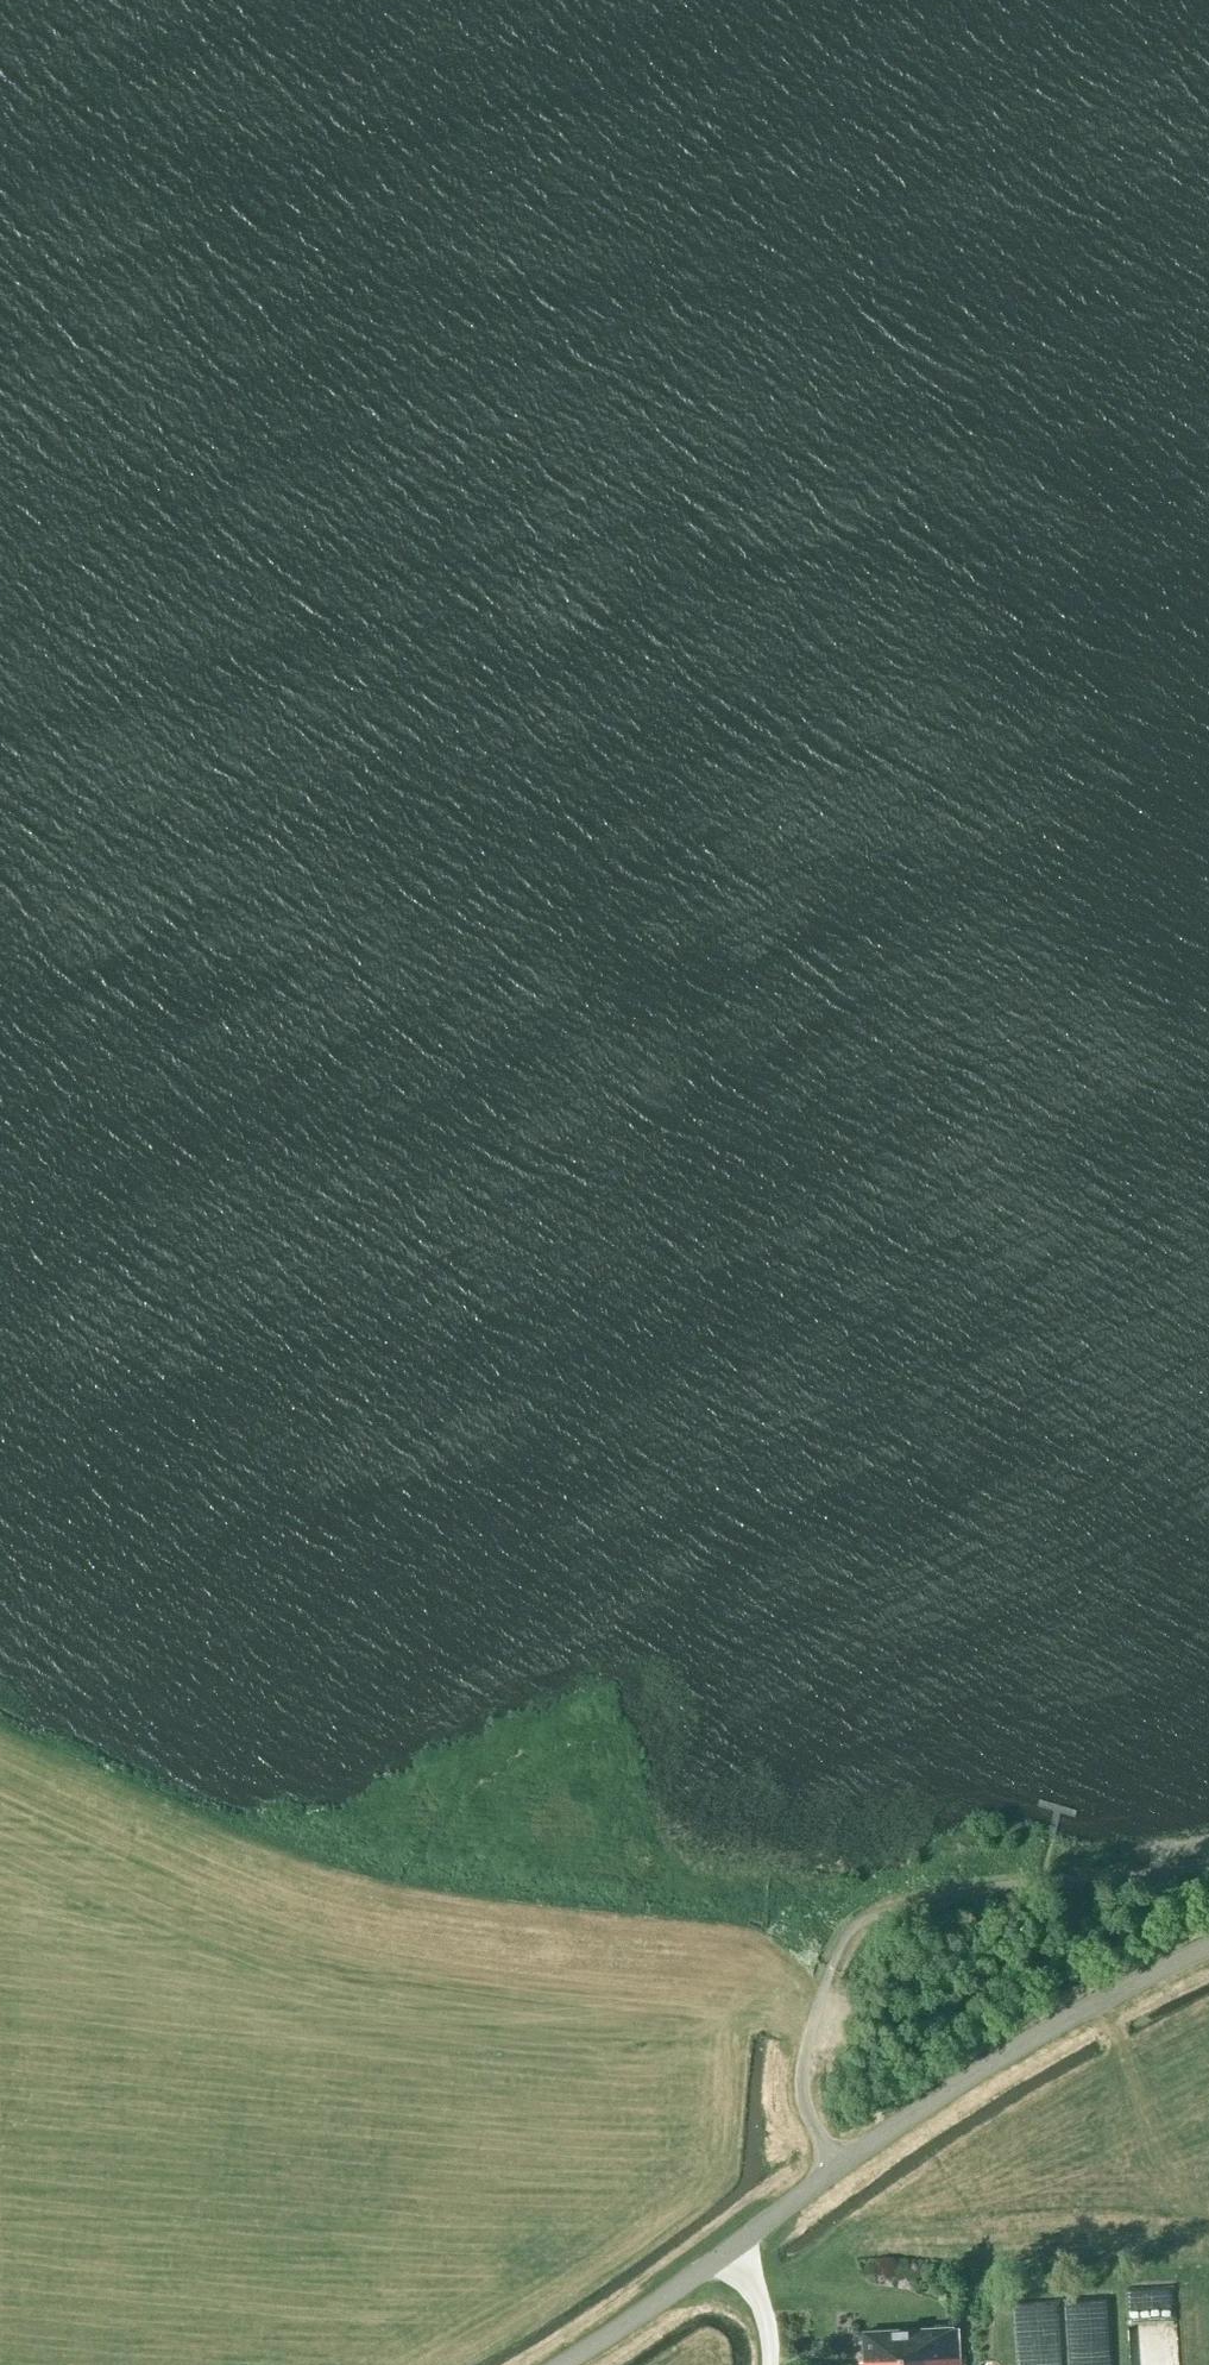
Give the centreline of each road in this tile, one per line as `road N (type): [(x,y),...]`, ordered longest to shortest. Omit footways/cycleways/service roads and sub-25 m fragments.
road 1 (unclassified): [(565,2364),(932,2102),(1061,2022),(1208,1947)]

